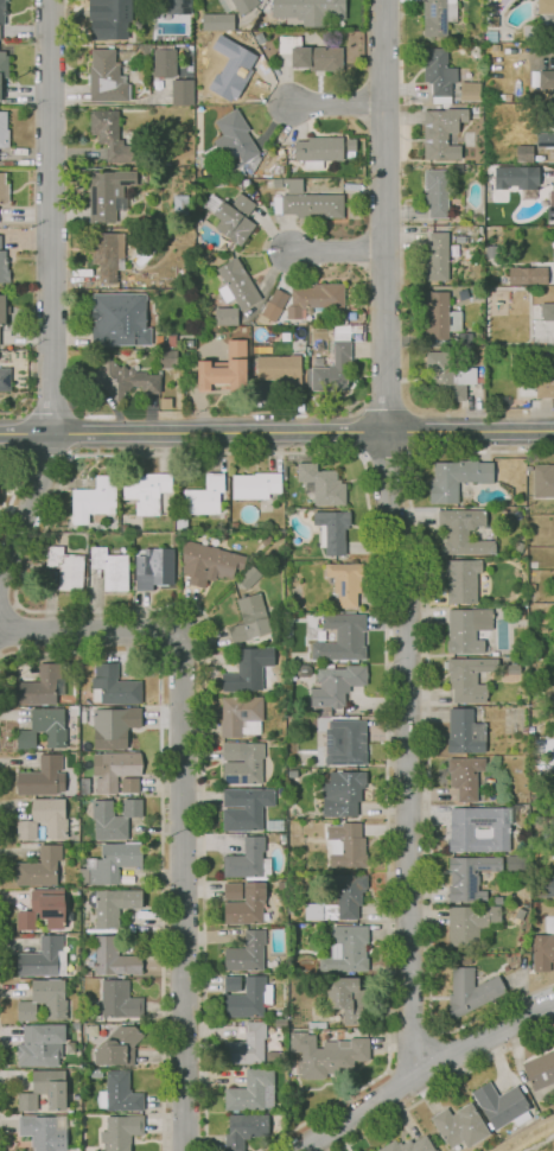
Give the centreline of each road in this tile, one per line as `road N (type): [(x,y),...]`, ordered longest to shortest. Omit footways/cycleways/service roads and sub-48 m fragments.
road 1 (residential): [(384,0),(386,457),(403,612),(412,1079)]
road 2 (residential): [(0,630),(179,631),(187,1150)]
road 3 (residential): [(51,0),(51,432),(0,577)]
road 4 (tertiary): [(553,432),(0,432)]
road 5 (tertiary): [(553,1007),(412,1079),(295,1150)]

